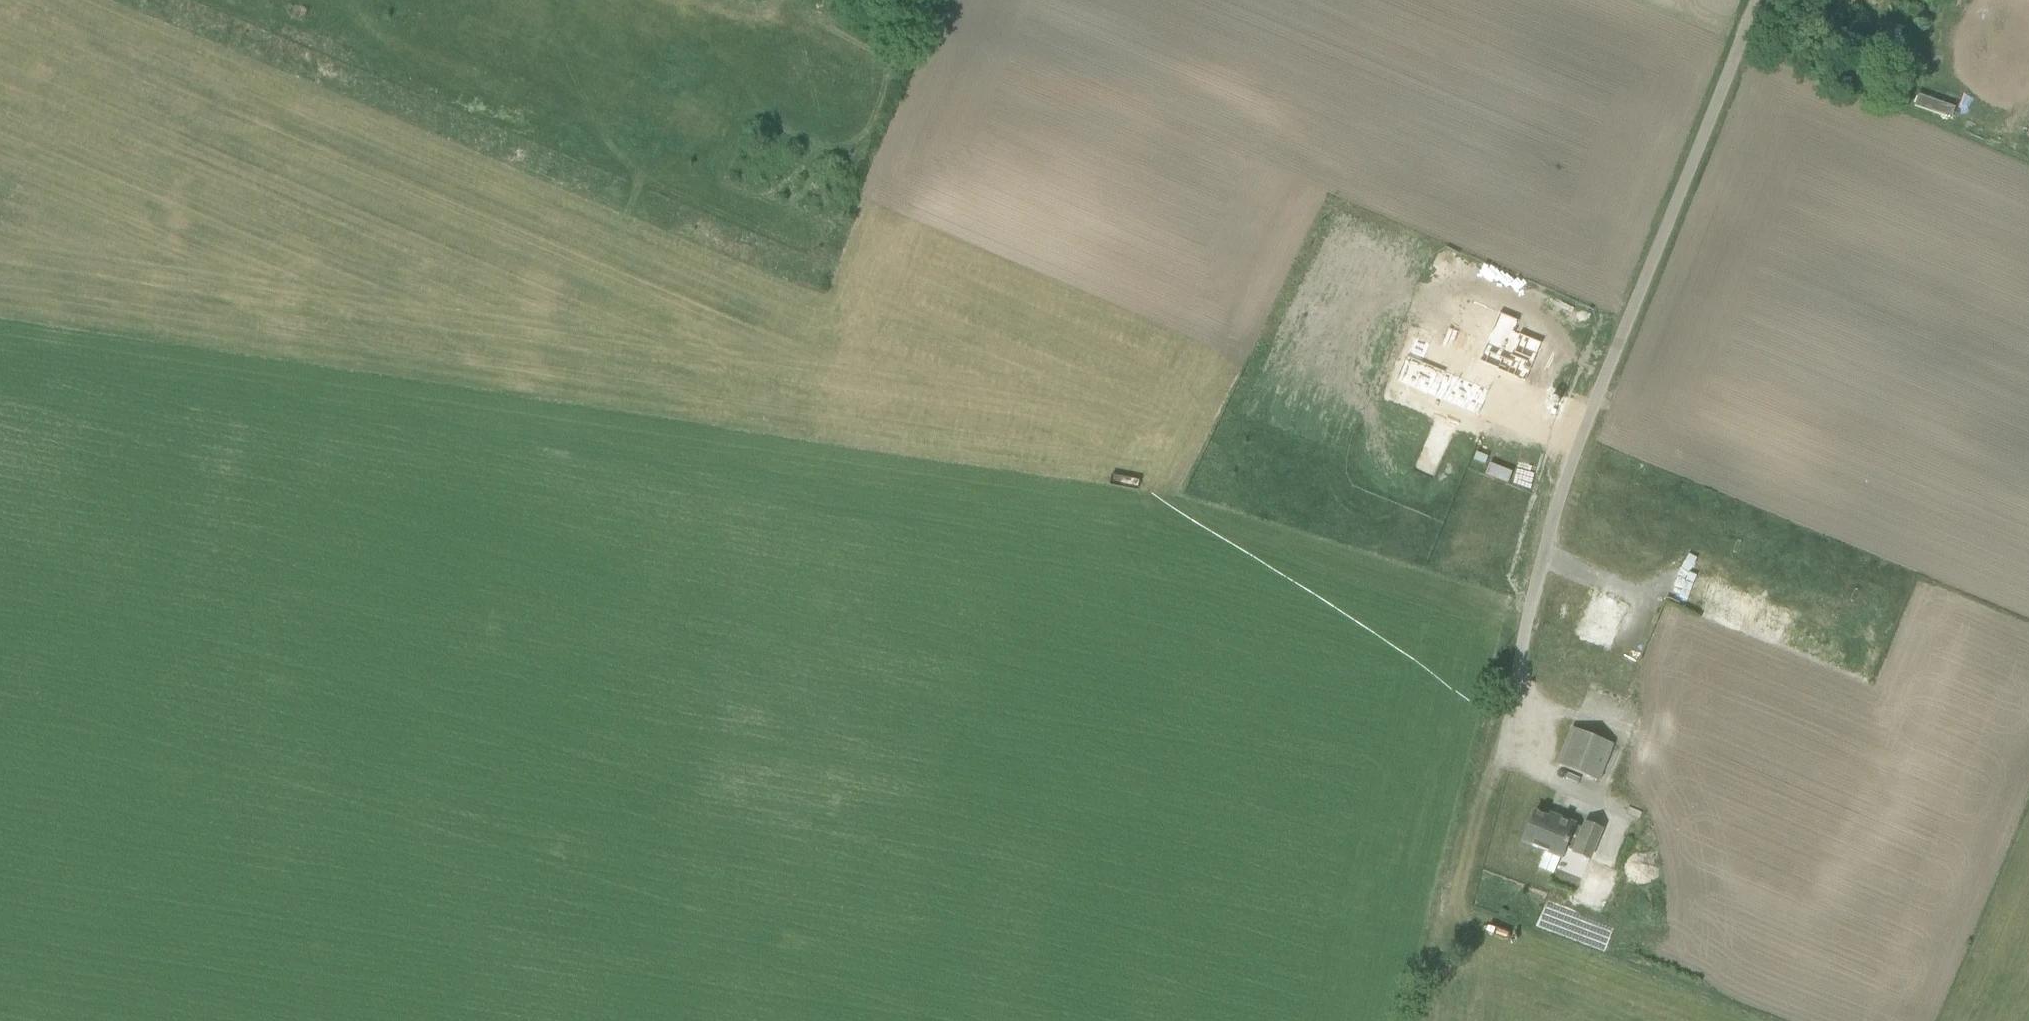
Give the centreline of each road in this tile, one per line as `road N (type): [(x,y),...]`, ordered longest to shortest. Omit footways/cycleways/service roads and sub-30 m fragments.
road 1 (unclassified): [(1487,794),(1538,558),(1571,456),(1765,0)]

